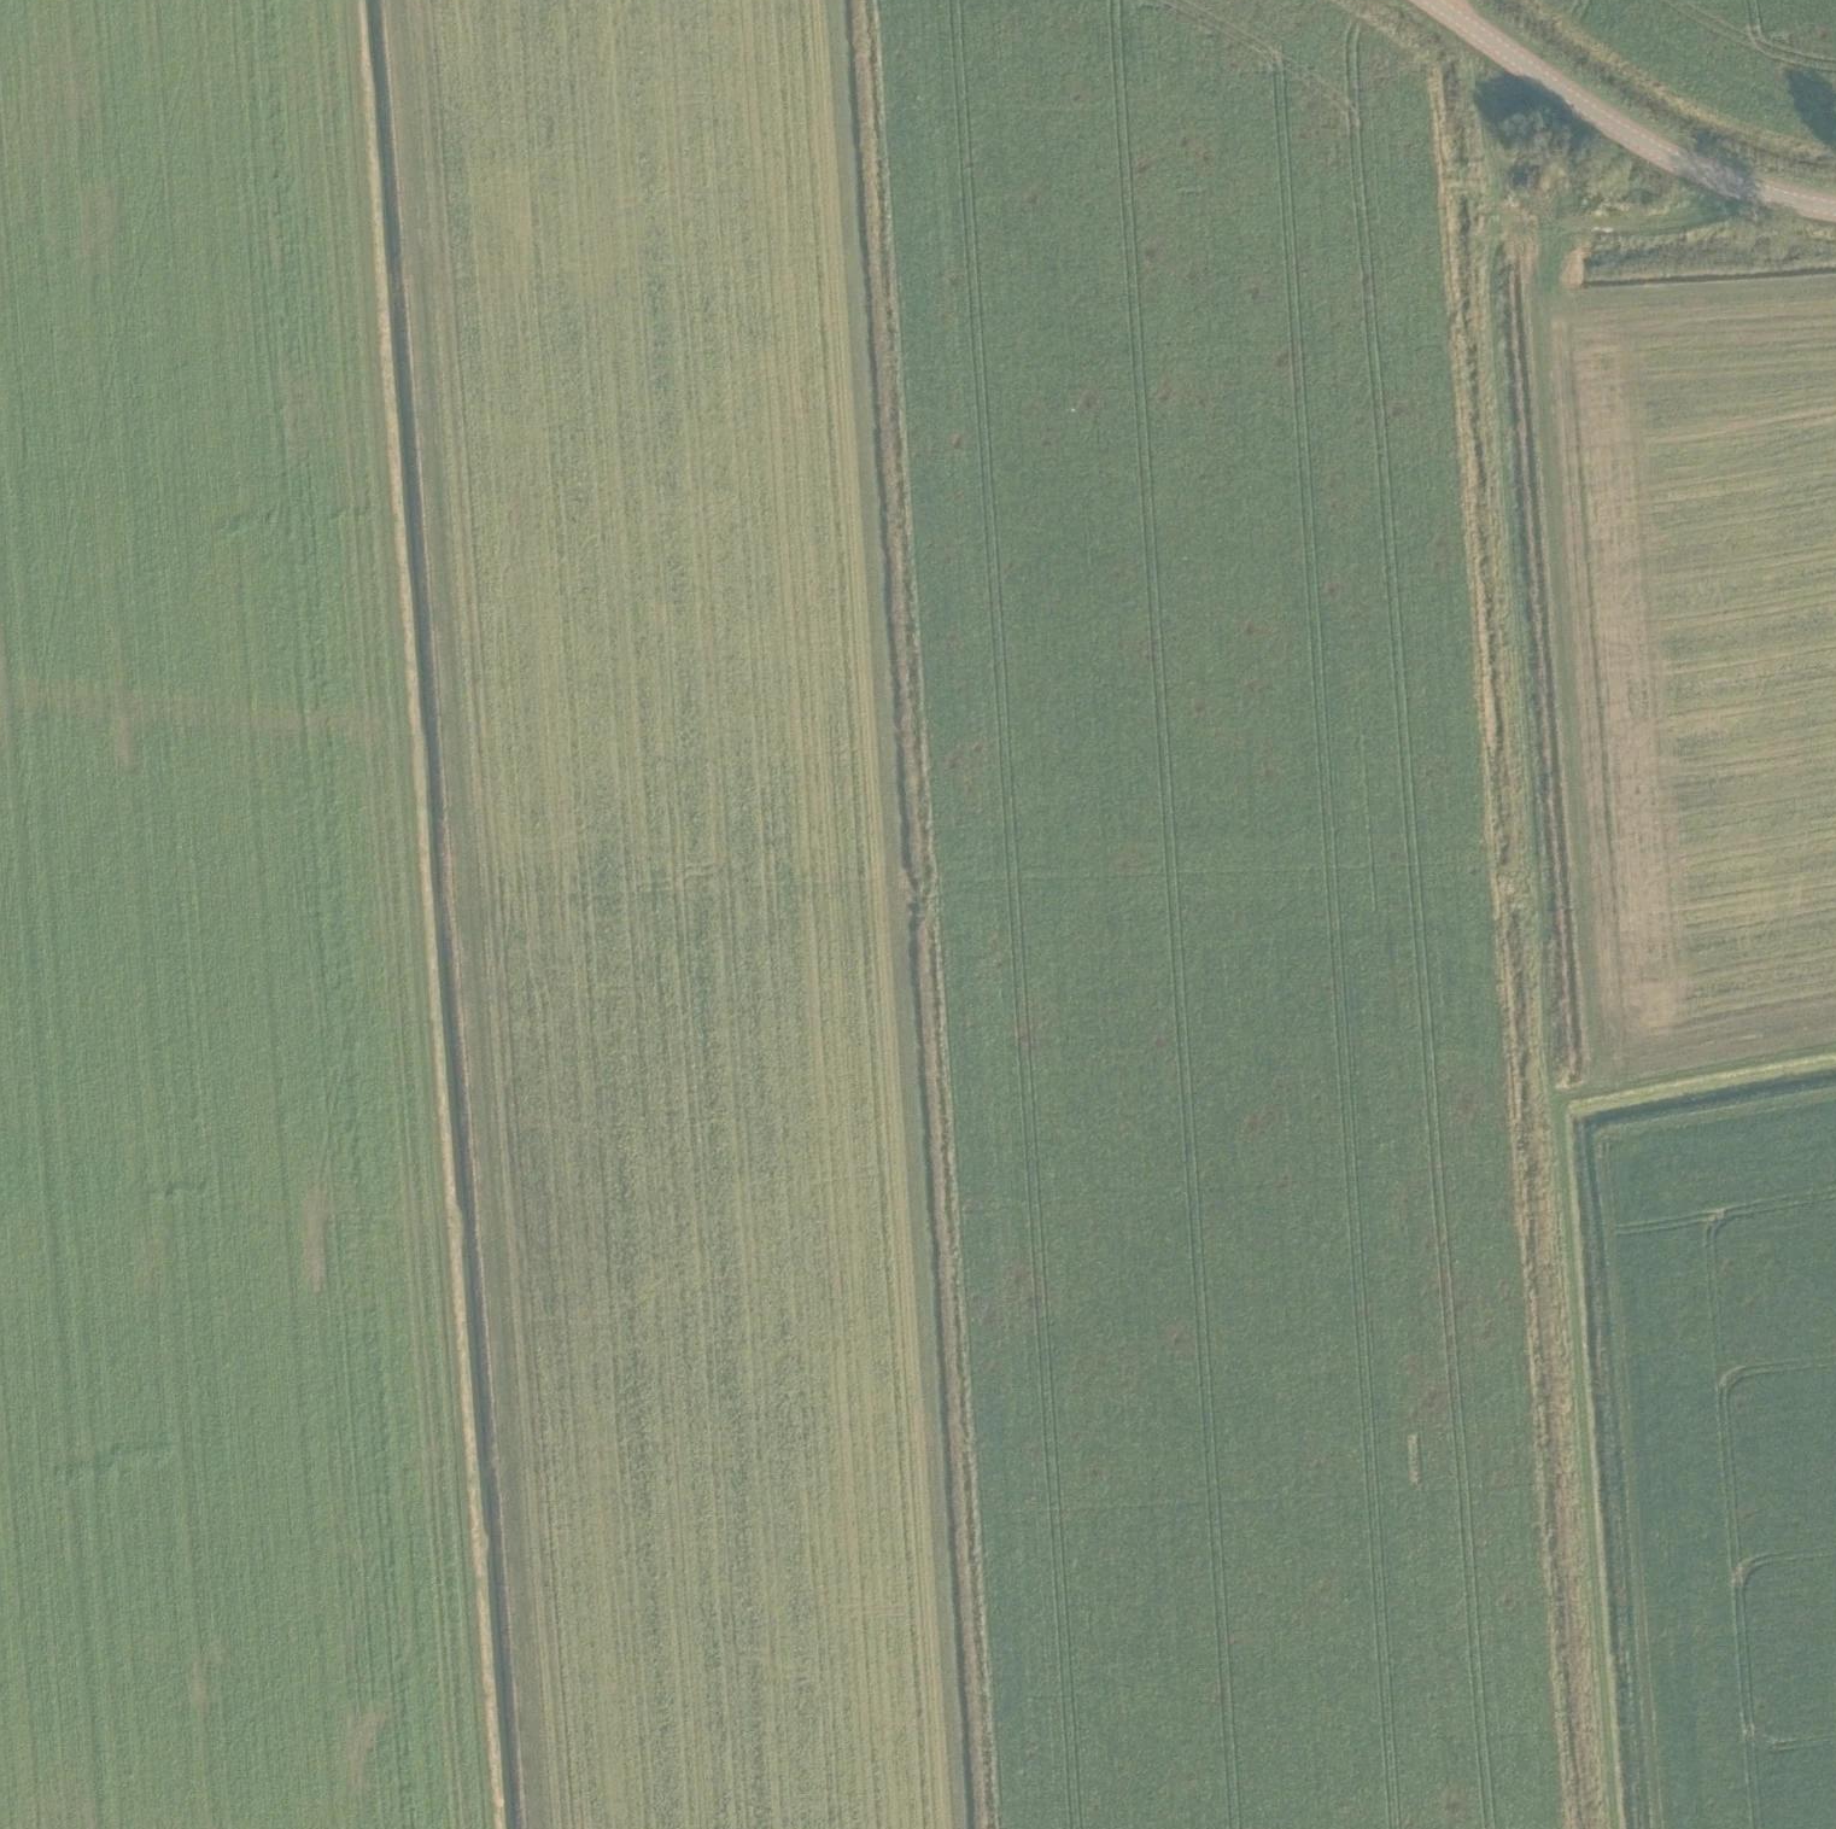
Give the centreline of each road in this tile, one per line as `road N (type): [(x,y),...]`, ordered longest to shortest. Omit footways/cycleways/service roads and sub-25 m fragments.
road 1 (track): [(1610,1828),(1485,257),(1504,219)]
road 2 (track): [(1789,200),(1683,228),(1610,233),(1536,235),(1504,219),(1490,194),(1463,21)]
road 3 (tertiary): [(1835,208),(1710,175),(1661,152),(1431,0)]

